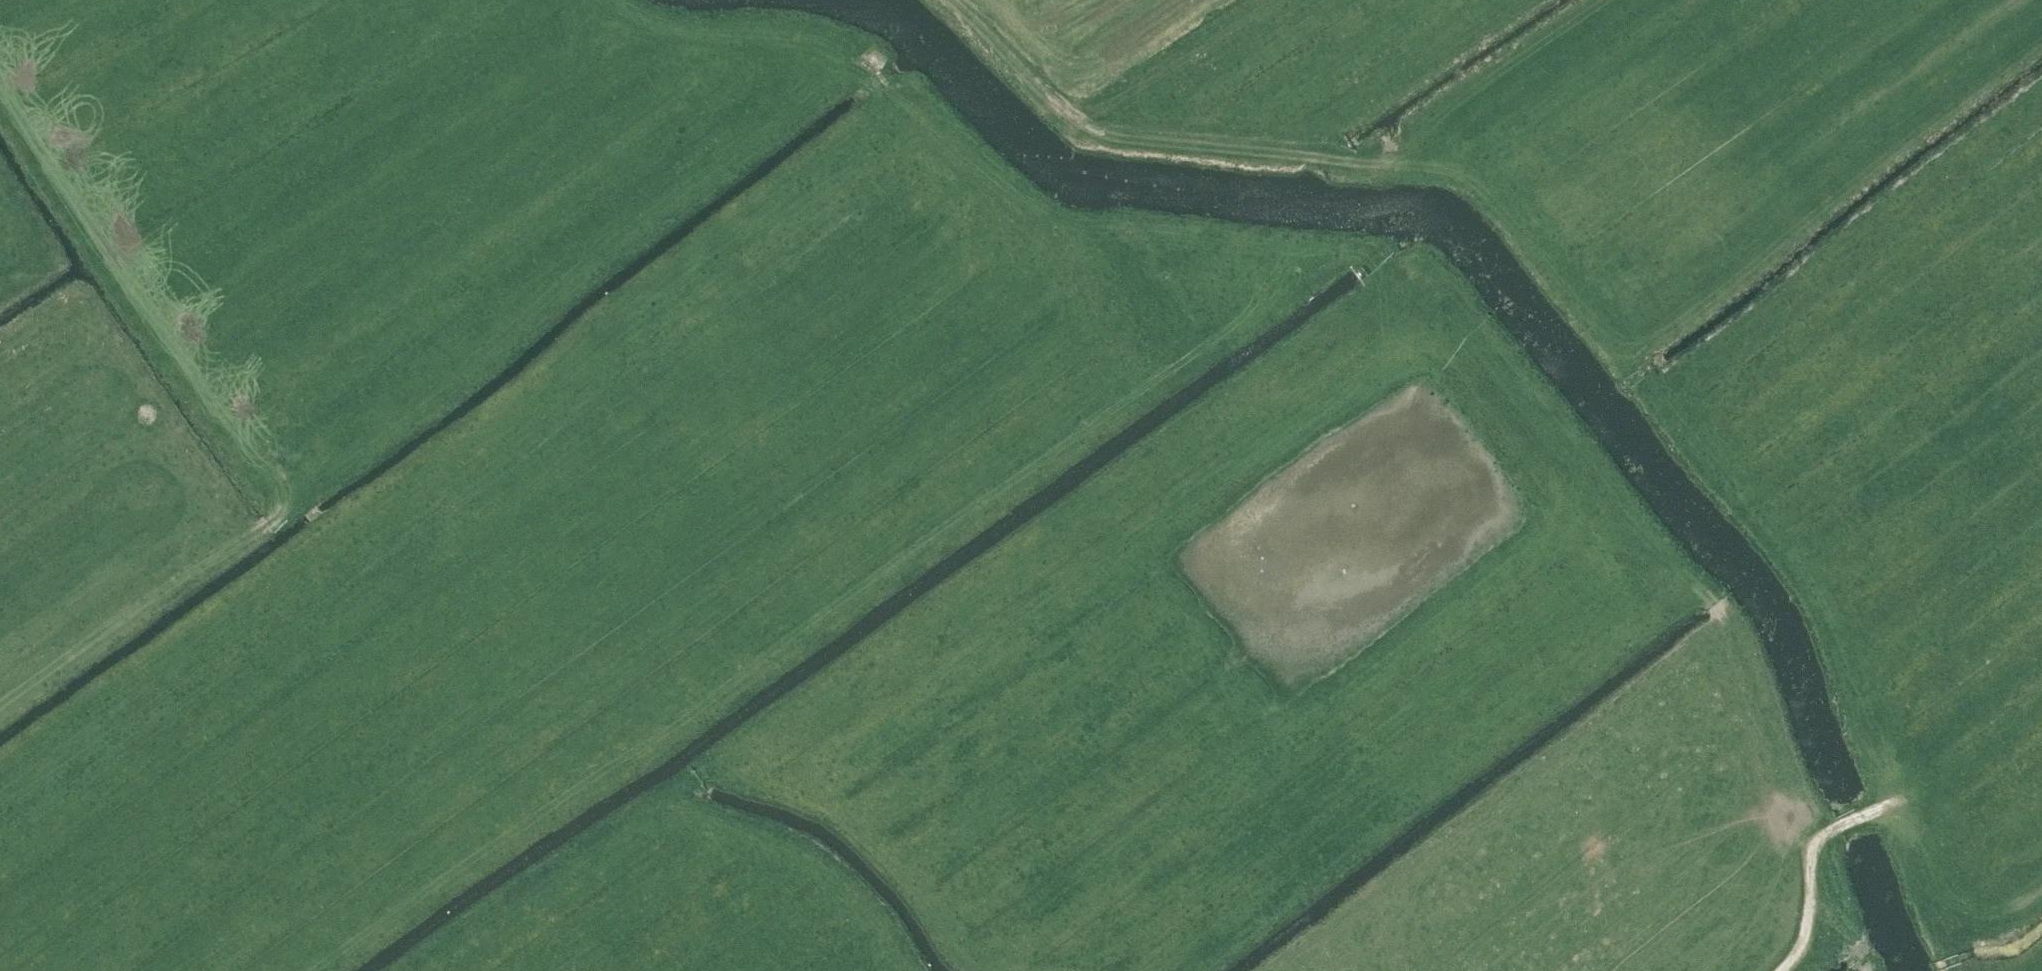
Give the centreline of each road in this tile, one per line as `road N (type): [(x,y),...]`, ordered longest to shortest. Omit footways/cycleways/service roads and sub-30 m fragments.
road 1 (track): [(1882,808),(1813,845),(1807,939),(1786,970)]

